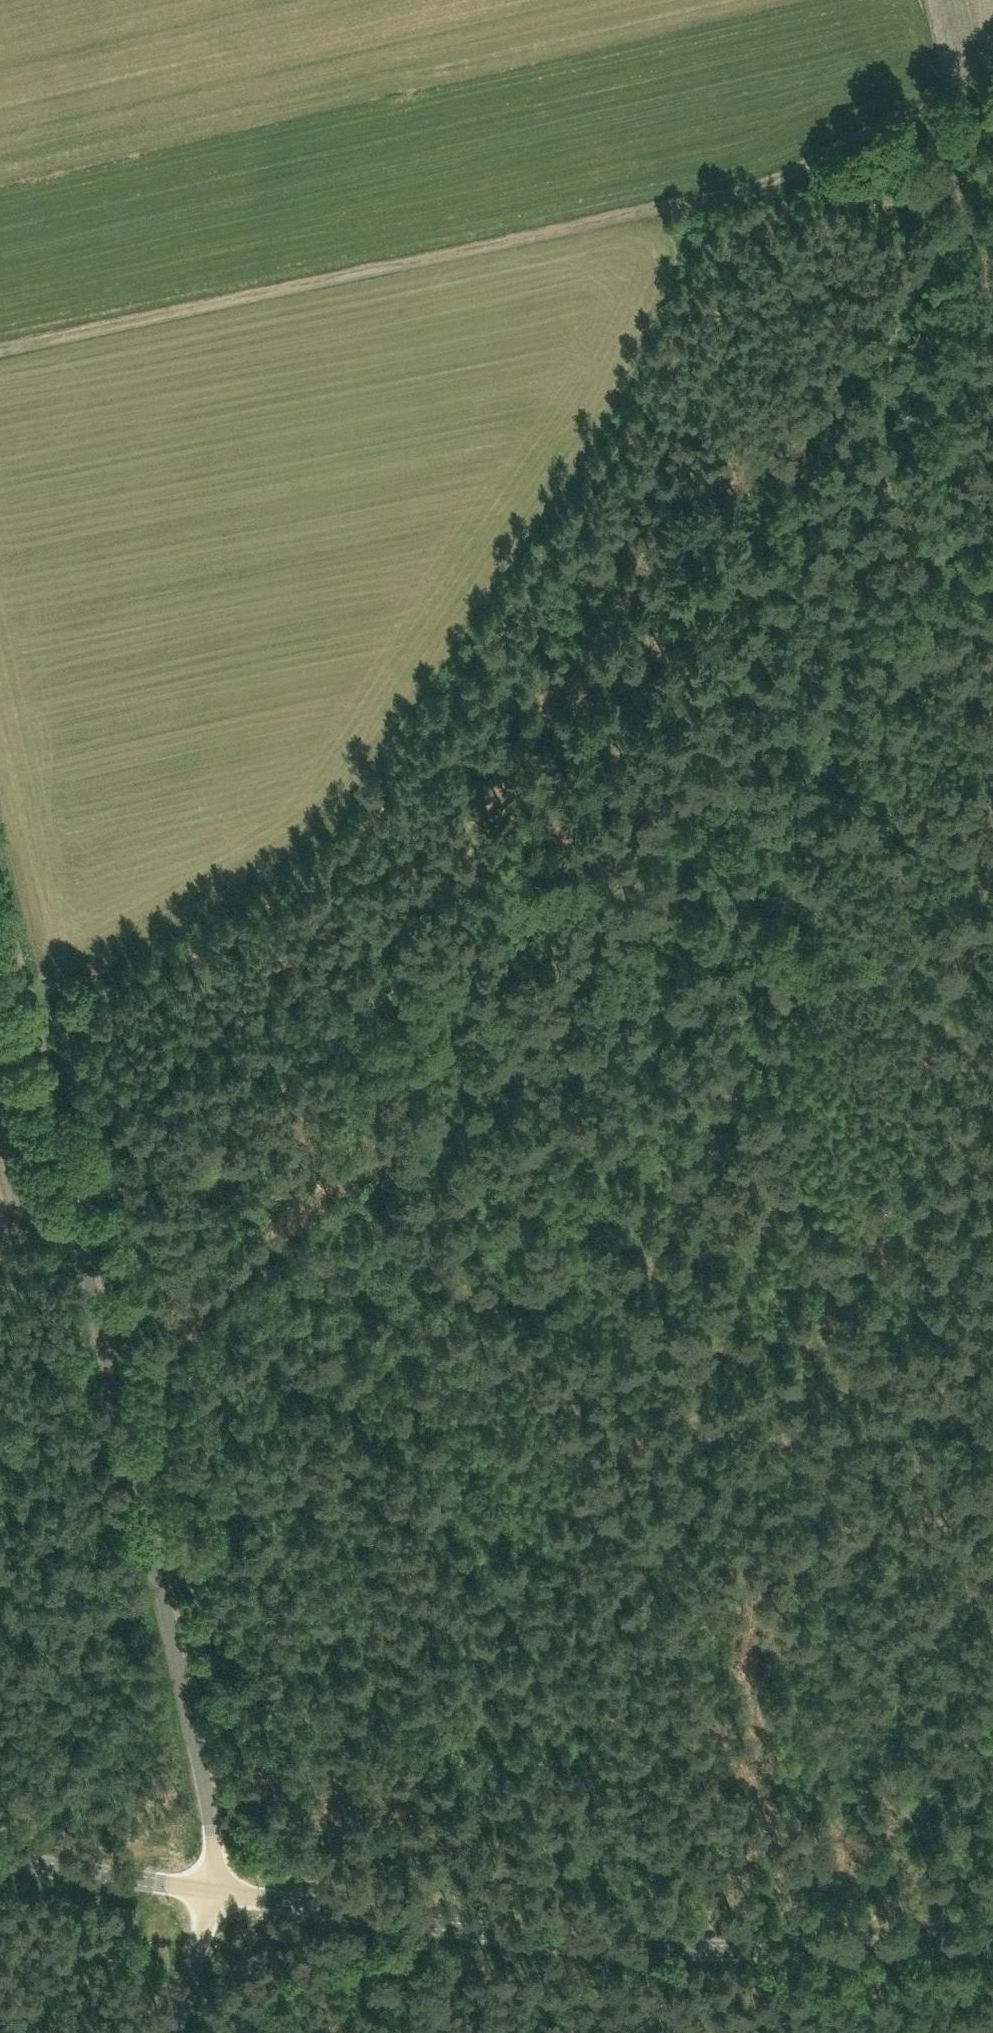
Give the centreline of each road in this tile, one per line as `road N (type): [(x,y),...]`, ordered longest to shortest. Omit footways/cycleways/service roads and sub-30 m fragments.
road 1 (unclassified): [(214,1889),(215,1849),(173,1563),(0,878)]
road 2 (track): [(992,90),(765,188),(584,236),(0,356)]
road 3 (tertiary): [(992,1947),(631,1950),(214,1889)]
road 4 (tertiary): [(214,1889),(0,1857)]
road 5 (unclassified): [(172,2032),(214,1889)]

